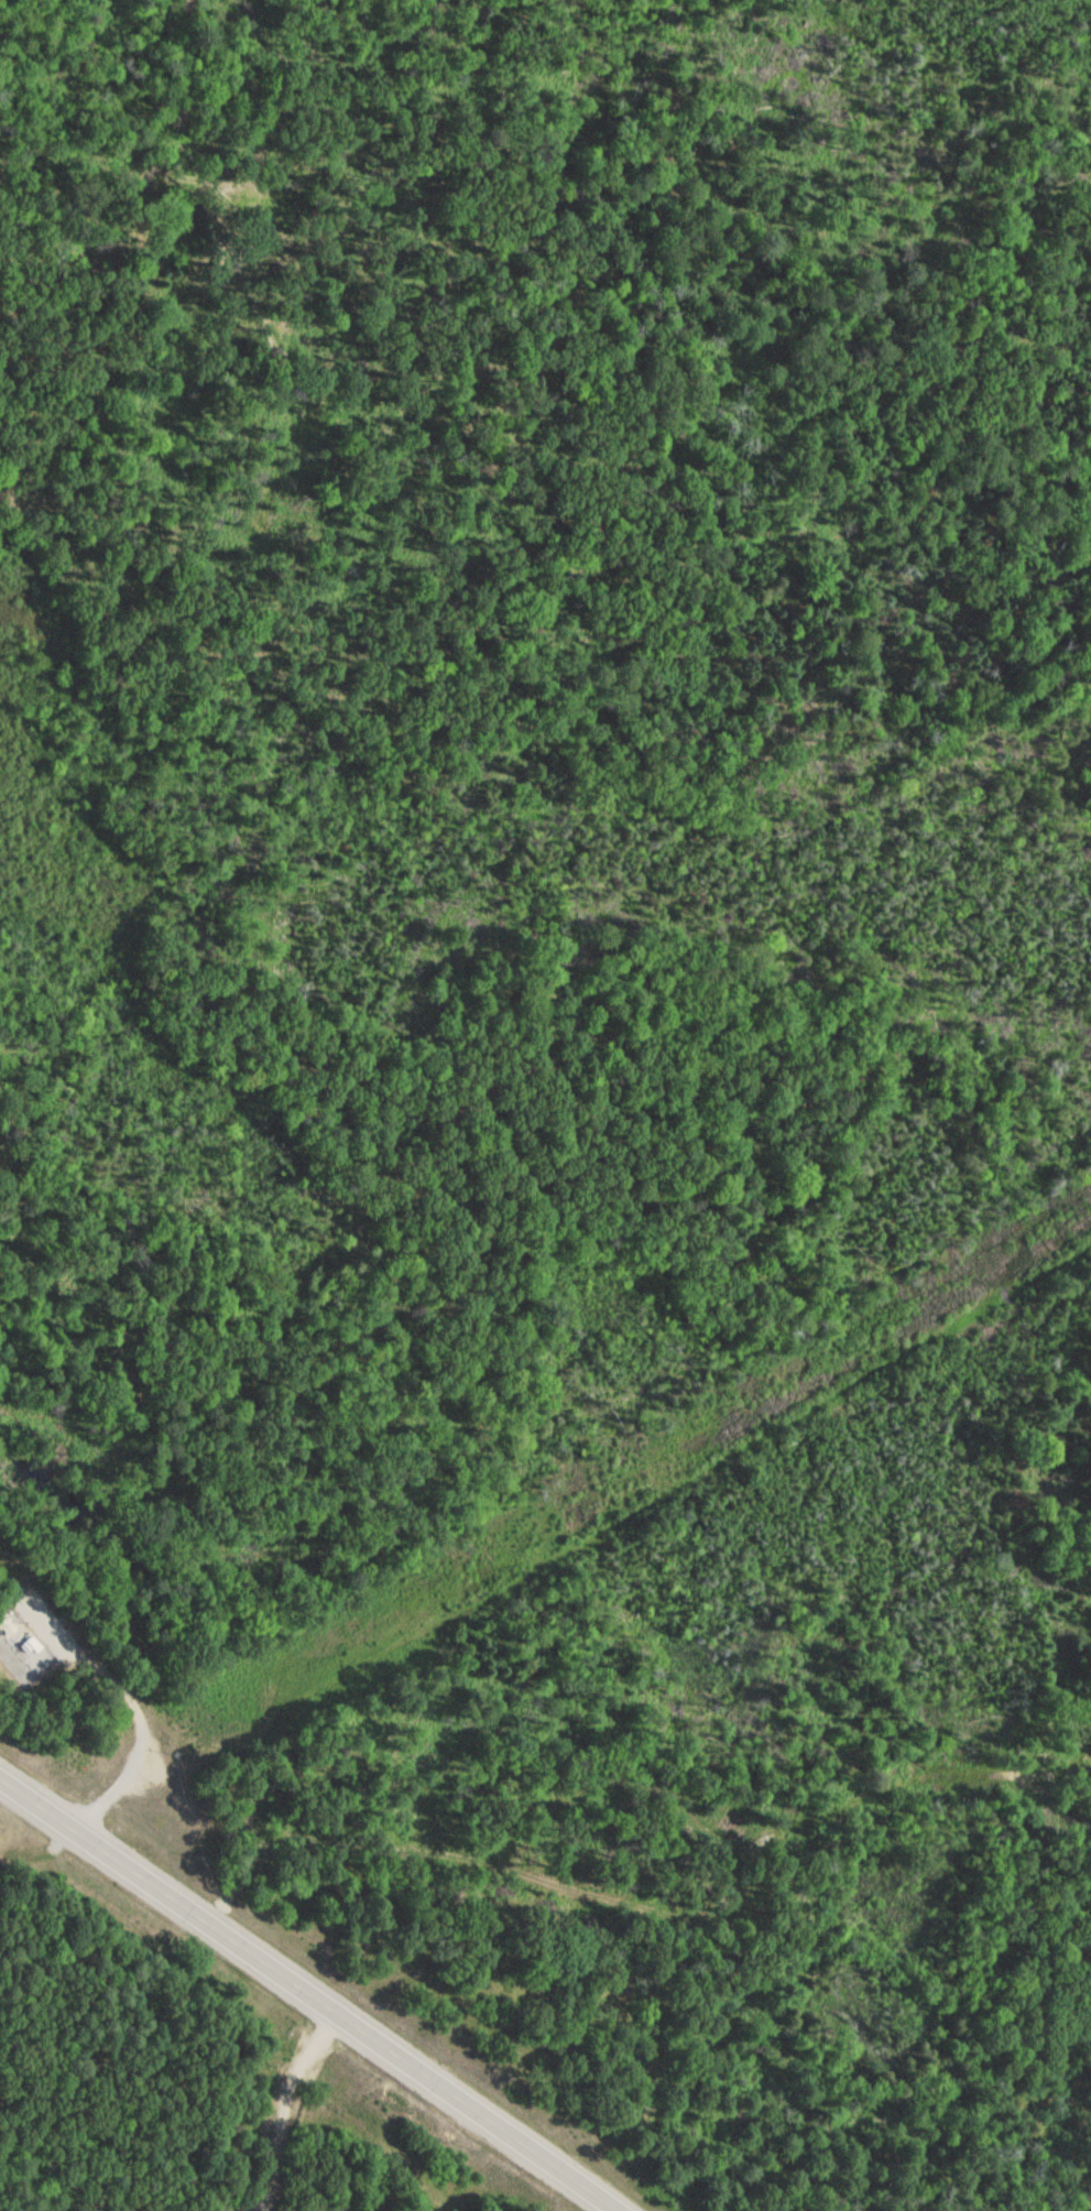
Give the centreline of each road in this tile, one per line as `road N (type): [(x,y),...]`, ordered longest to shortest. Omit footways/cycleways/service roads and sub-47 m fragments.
road 1 (primary): [(623,2210),(0,1779)]
road 2 (residential): [(0,253),(108,211),(186,170),(198,0)]

